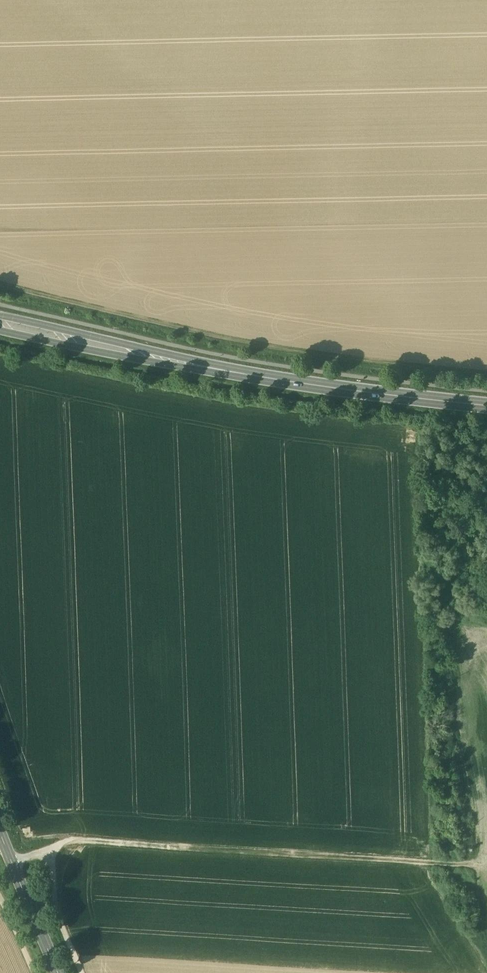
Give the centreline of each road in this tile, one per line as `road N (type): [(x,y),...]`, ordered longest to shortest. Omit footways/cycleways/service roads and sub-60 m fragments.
road 1 (track): [(486,378),(267,350),(0,287)]
road 2 (secondary): [(486,405),(287,382),(0,323)]
road 3 (track): [(466,865),(67,840),(50,850)]
road 4 (track): [(82,972),(60,921),(50,850),(13,862)]
road 5 (tertiary): [(59,972),(0,829)]

